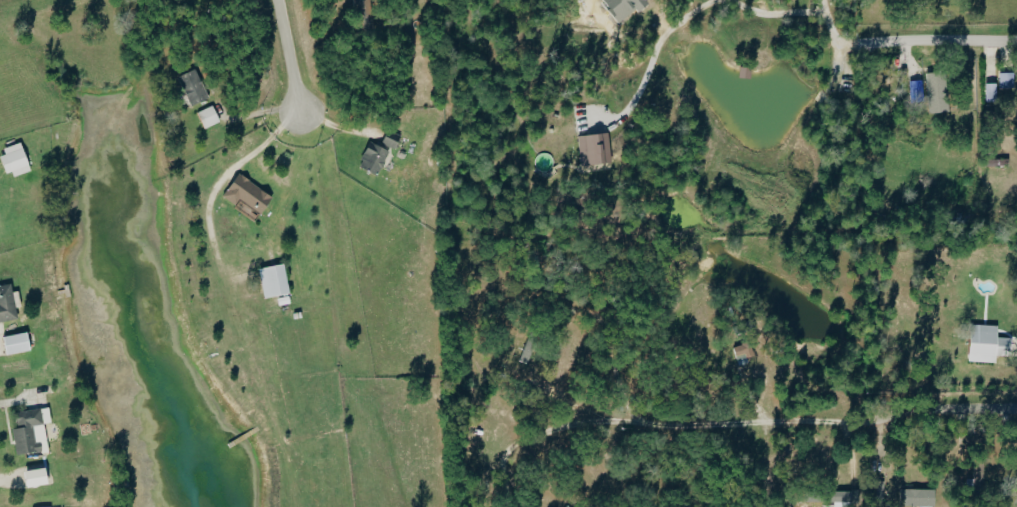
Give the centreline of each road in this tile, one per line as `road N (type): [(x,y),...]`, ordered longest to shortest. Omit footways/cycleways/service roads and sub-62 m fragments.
road 1 (residential): [(858,49),(1016,47)]
road 2 (residential): [(886,414),(1016,412)]

